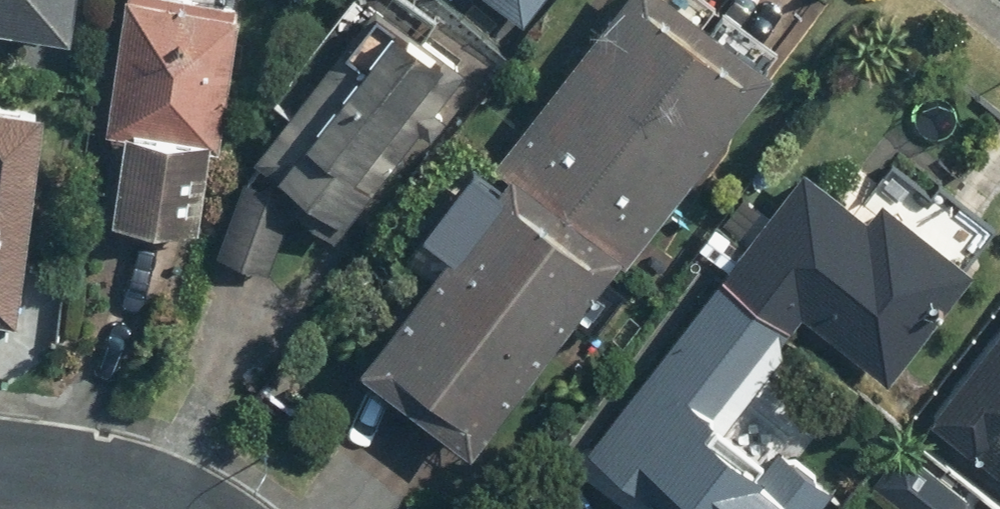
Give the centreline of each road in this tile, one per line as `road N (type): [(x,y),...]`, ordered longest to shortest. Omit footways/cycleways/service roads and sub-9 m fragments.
road 1 (residential): [(190,508),(105,480),(0,467)]

